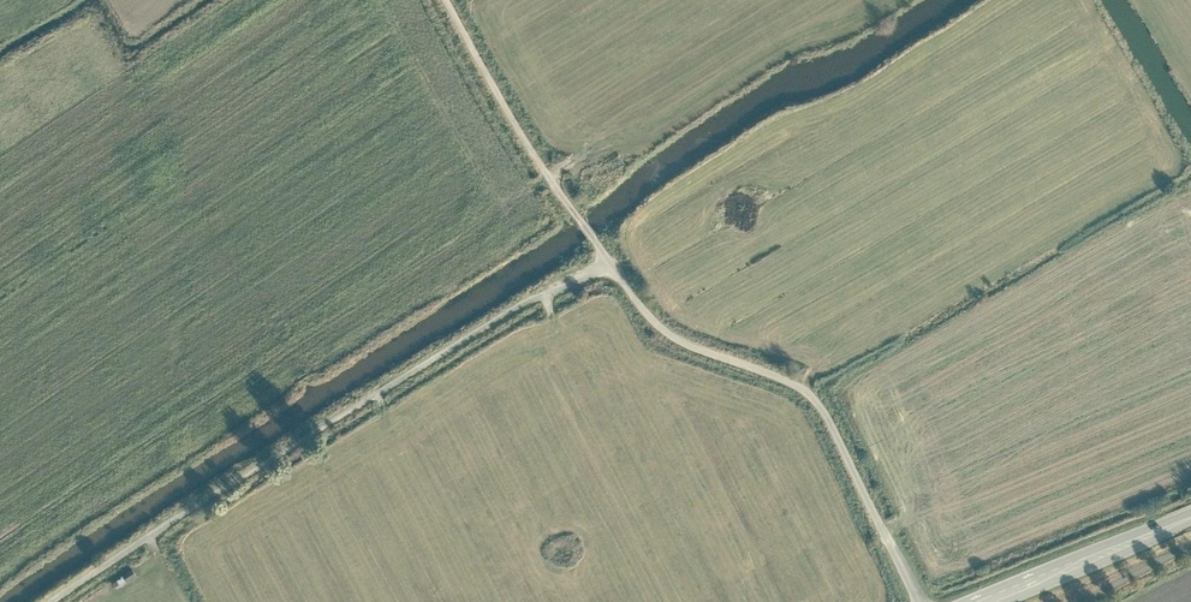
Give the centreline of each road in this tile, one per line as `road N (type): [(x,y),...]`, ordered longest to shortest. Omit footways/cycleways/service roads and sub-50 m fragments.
road 1 (track): [(612,271),(535,305),(262,466),(52,601)]
road 2 (track): [(918,601),(814,396),(681,337),(612,271)]
road 3 (track): [(612,271),(454,0)]
road 4 (secondary): [(1190,516),(979,601)]

